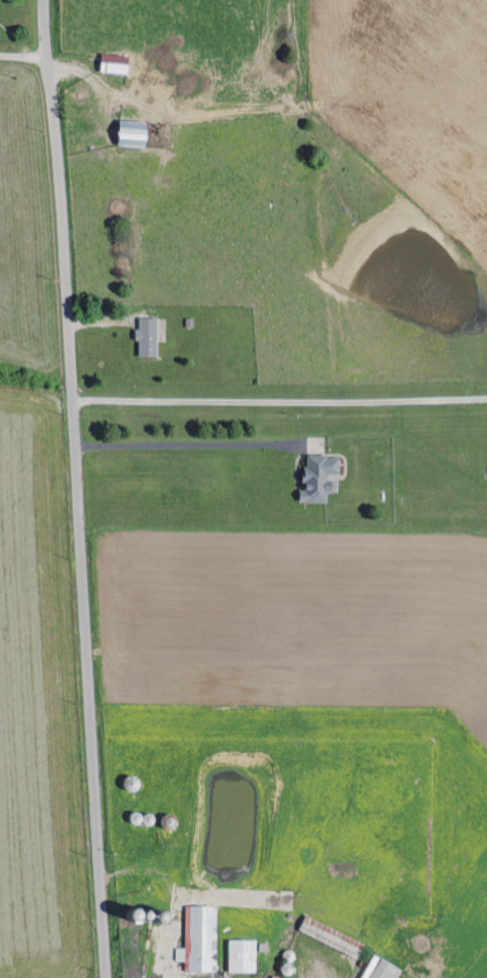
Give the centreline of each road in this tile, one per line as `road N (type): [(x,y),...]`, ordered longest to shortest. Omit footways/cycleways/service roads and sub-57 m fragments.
road 1 (residential): [(108,977),(47,0)]

